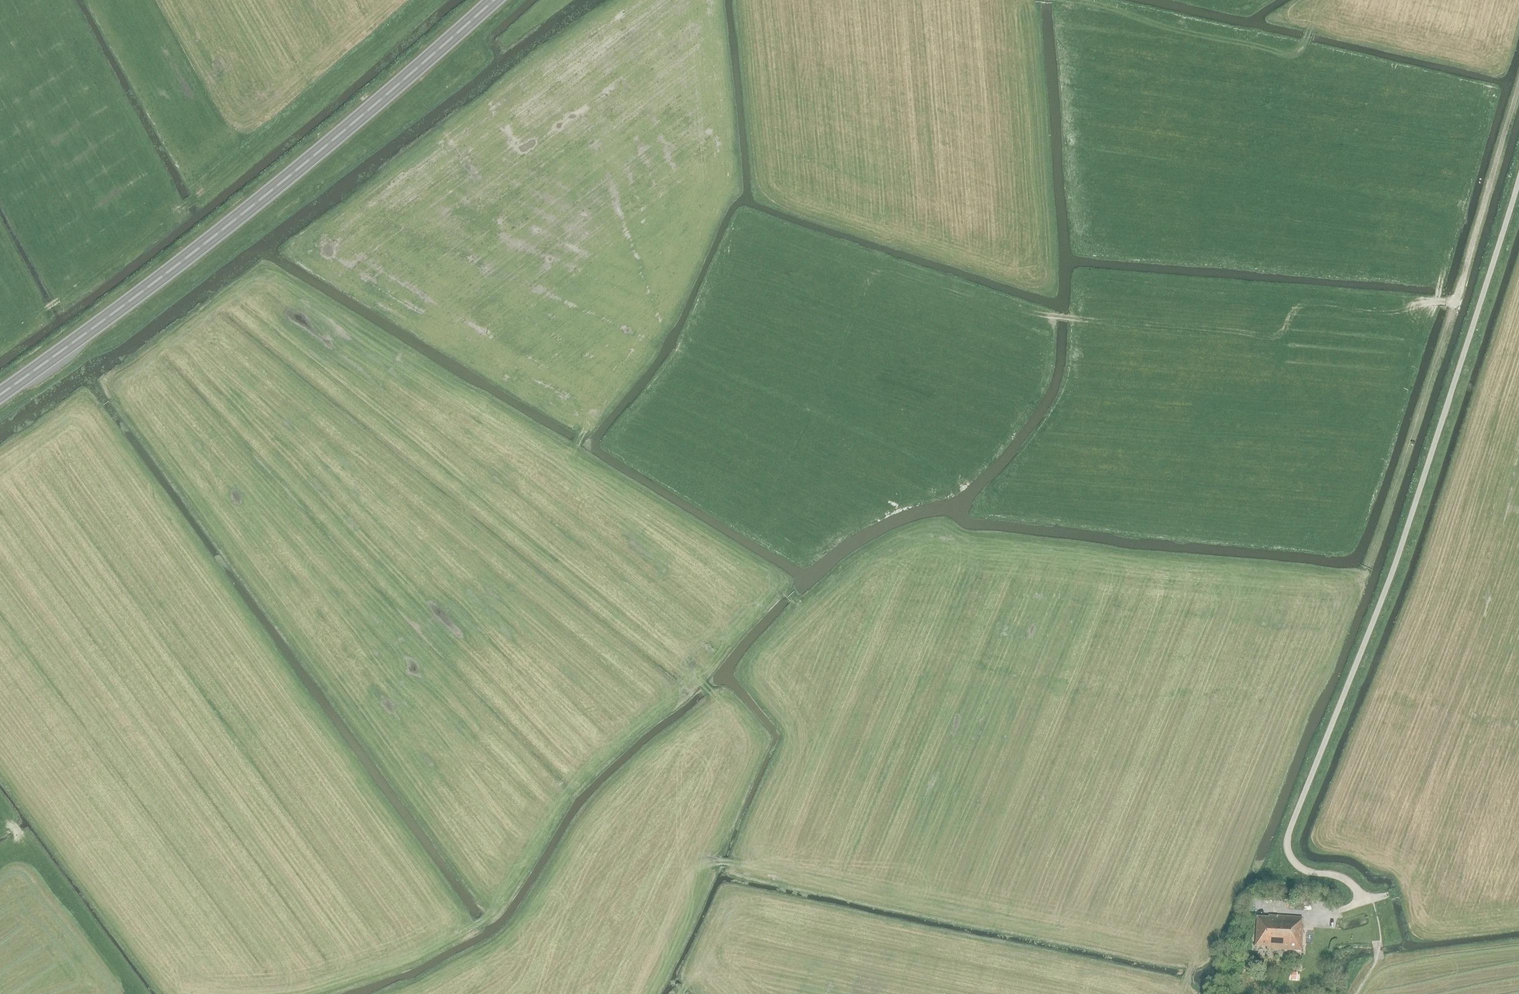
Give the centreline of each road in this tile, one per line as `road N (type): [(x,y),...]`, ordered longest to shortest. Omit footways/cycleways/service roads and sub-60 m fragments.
road 1 (unclassified): [(1363,903),(1344,879),(1296,863),(1289,834),(1395,564),(1518,179)]
road 2 (trunk): [(0,395),(199,248),(493,0)]
road 3 (track): [(1454,299),(1363,576)]
road 4 (track): [(1518,88),(1458,295),(1418,304)]

